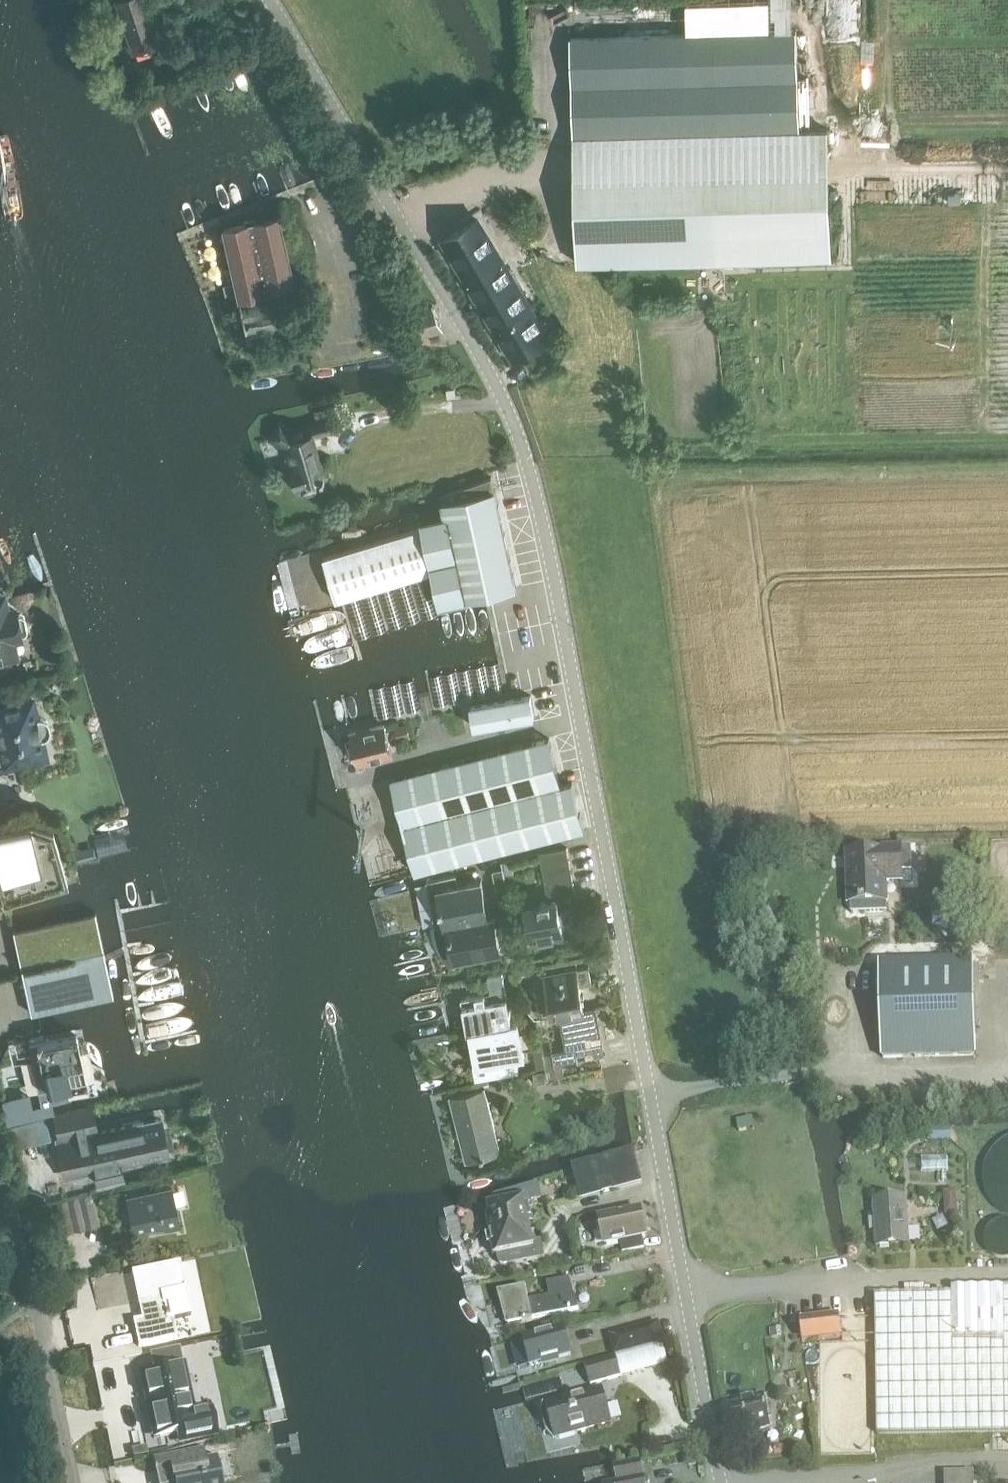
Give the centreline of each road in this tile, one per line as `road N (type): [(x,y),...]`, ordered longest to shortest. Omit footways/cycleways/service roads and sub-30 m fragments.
road 1 (tertiary): [(722,1482),(529,467),(467,331),(270,0)]
road 2 (unclassified): [(33,1306),(73,1482)]
road 3 (track): [(886,0),(888,169)]
road 4 (track): [(845,171),(1007,167)]

